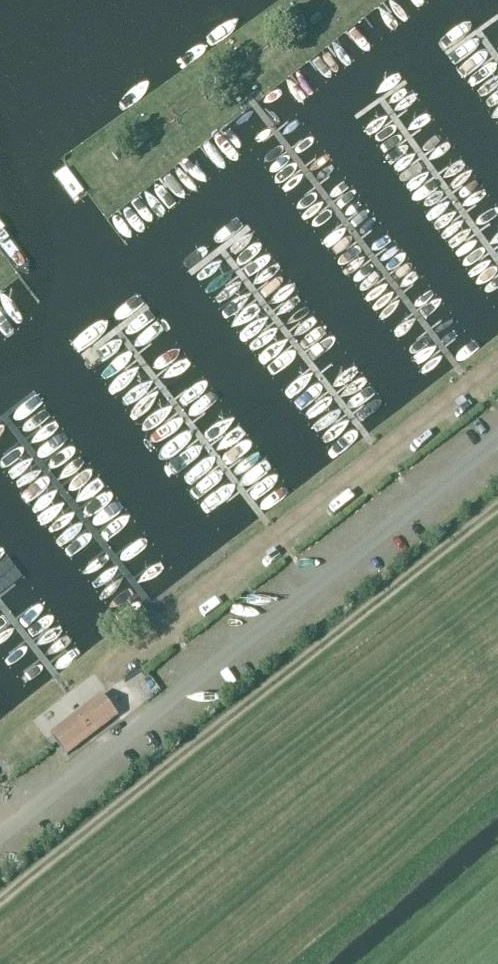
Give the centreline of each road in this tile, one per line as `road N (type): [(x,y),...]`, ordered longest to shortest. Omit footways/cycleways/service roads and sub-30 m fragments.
road 1 (track): [(497,507),(0,898)]

